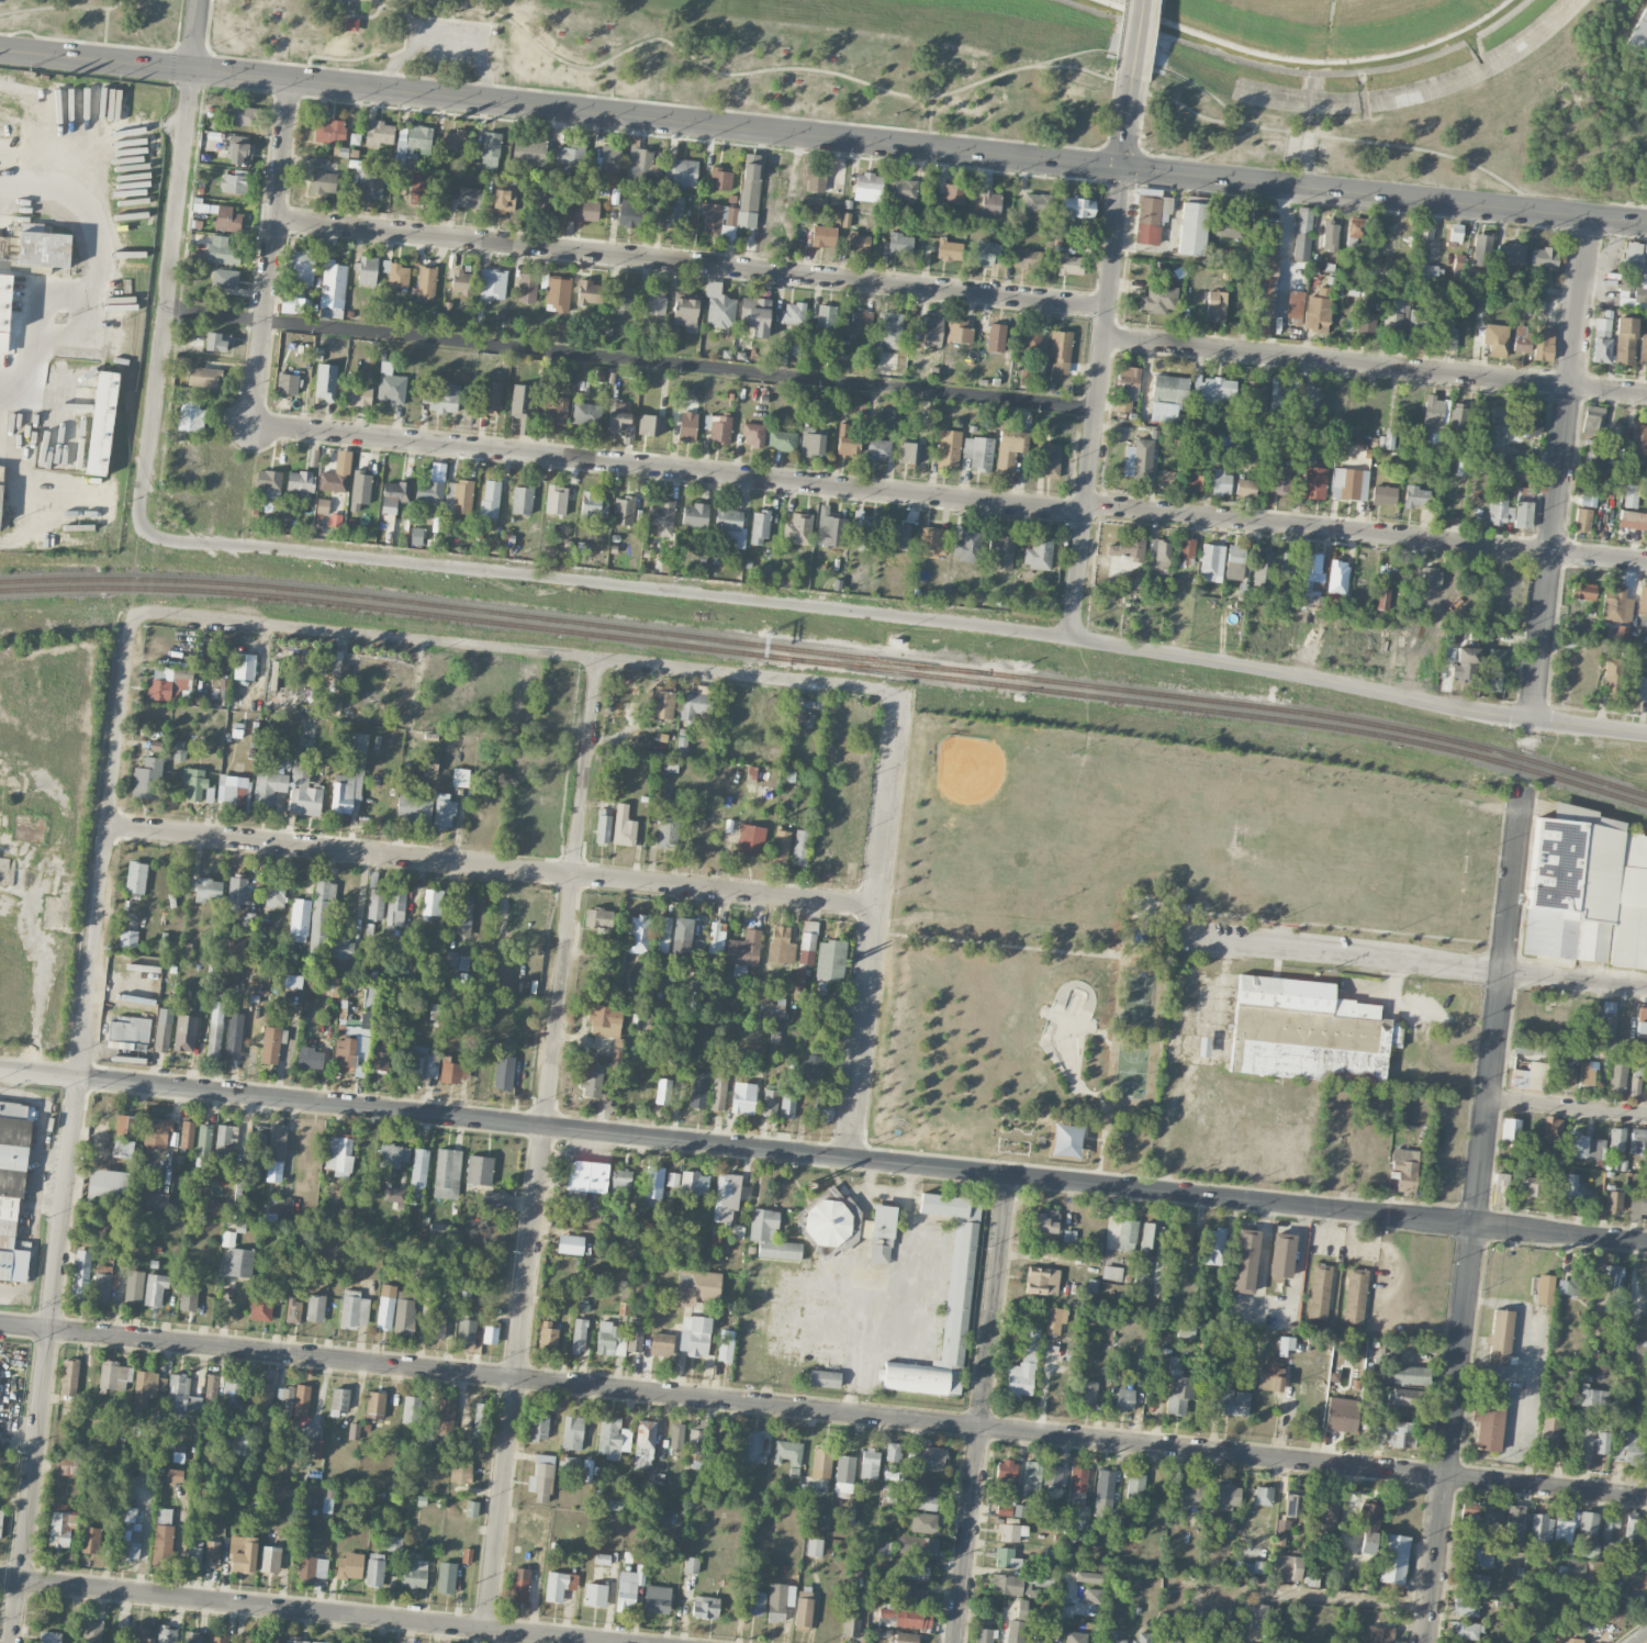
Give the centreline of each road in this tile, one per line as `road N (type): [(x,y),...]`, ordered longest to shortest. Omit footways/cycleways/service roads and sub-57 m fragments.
road 1 (residential): [(1646,1498),(0,1323)]
road 2 (residential): [(1646,731),(1408,700),(1068,638),(161,537),(138,519),(137,503)]
road 3 (secondary): [(1646,221),(194,69)]
road 4 (residential): [(1646,561),(251,424)]
road 5 (residential): [(143,617),(132,627),(12,1642)]
road 6 (residential): [(1008,1175),(0,1068)]
road 7 (residential): [(596,660),(488,1631)]
road 8 (residential): [(1094,411),(166,314)]
road 9 (residential): [(1521,783),(1426,1642)]
road 10 (residential): [(1106,310),(273,221)]
road 11 (residential): [(108,827),(874,905)]
road 12 (residential): [(898,693),(143,617)]
road 13 (residential): [(1646,1243),(1008,1175)]
road 14 (tertiary): [(602,1642),(0,1578)]
road 15 (residential): [(1646,391),(1102,337)]
road 16 (residential): [(201,0),(137,503)]
road 17 (residential): [(1586,215),(1528,718)]
road 18 (residential): [(1121,169),(1068,638)]
road 19 (residential): [(1008,1175),(957,1642)]
road 20 (residential): [(898,693),(847,1158)]
road 21 (residential): [(1646,989),(1184,938)]
road 22 (residential): [(289,79),(251,424)]
road 23 (secondary): [(194,69),(0,49)]
road 24 (residential): [(1646,1118),(1488,1102)]

